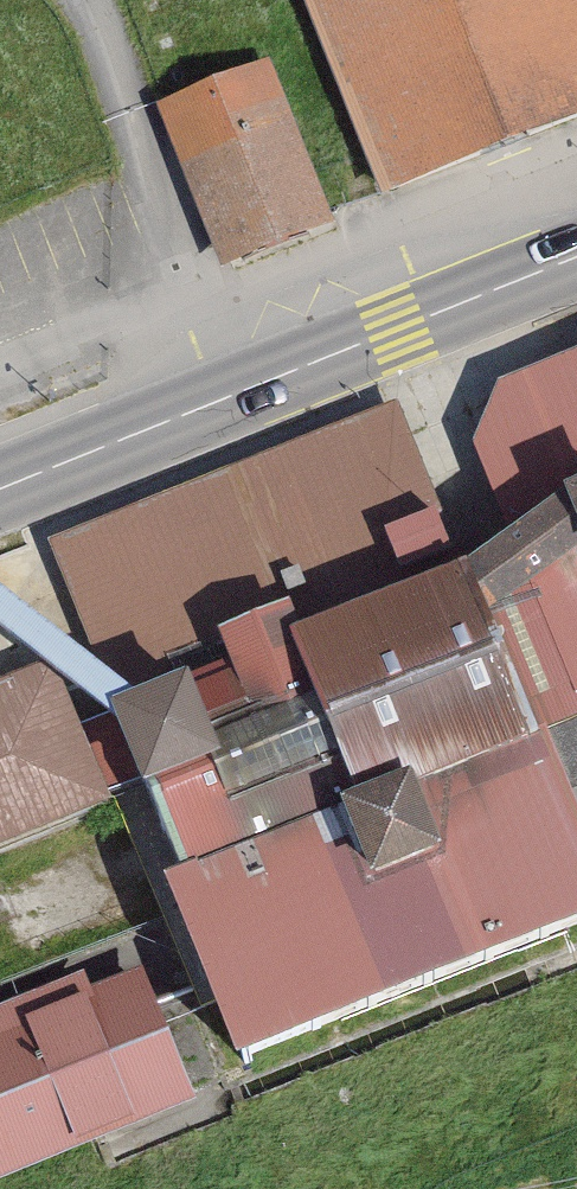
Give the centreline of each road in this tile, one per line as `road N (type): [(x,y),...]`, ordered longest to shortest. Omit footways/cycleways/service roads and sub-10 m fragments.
road 1 (secondary): [(0,474),(576,249)]

